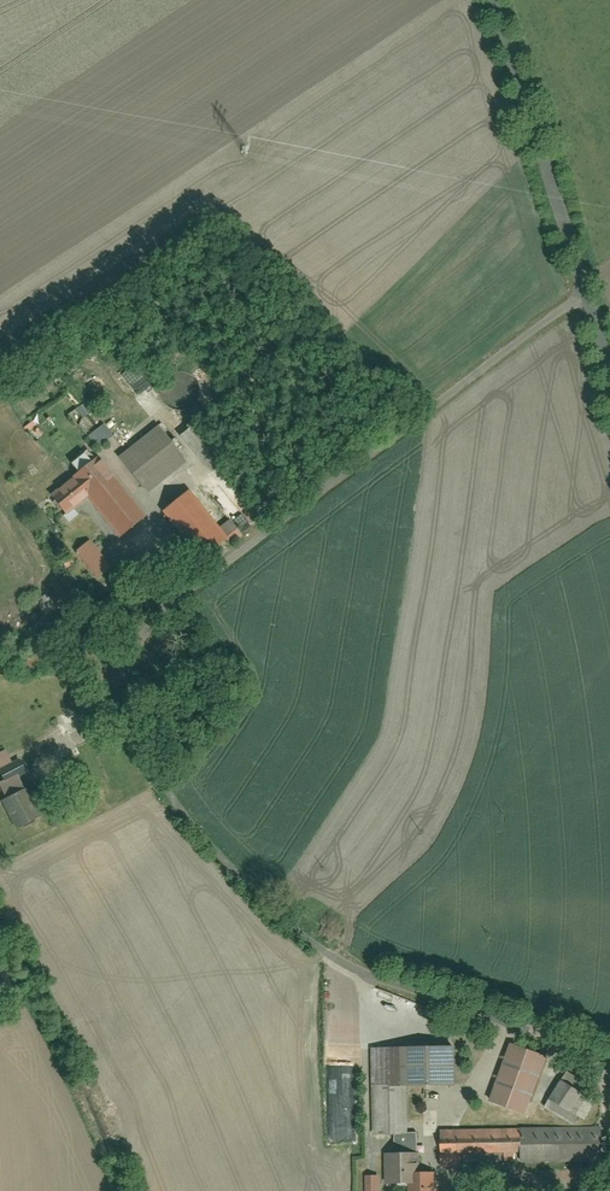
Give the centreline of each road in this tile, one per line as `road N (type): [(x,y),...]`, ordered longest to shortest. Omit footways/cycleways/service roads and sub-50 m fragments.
road 1 (residential): [(585,295),(258,536),(136,643),(119,681),(127,728),(194,827),(276,909),(358,966),(494,1021),(609,1053)]
road 2 (unclassified): [(493,0),(585,295)]
road 3 (track): [(0,491),(81,641),(119,681)]

